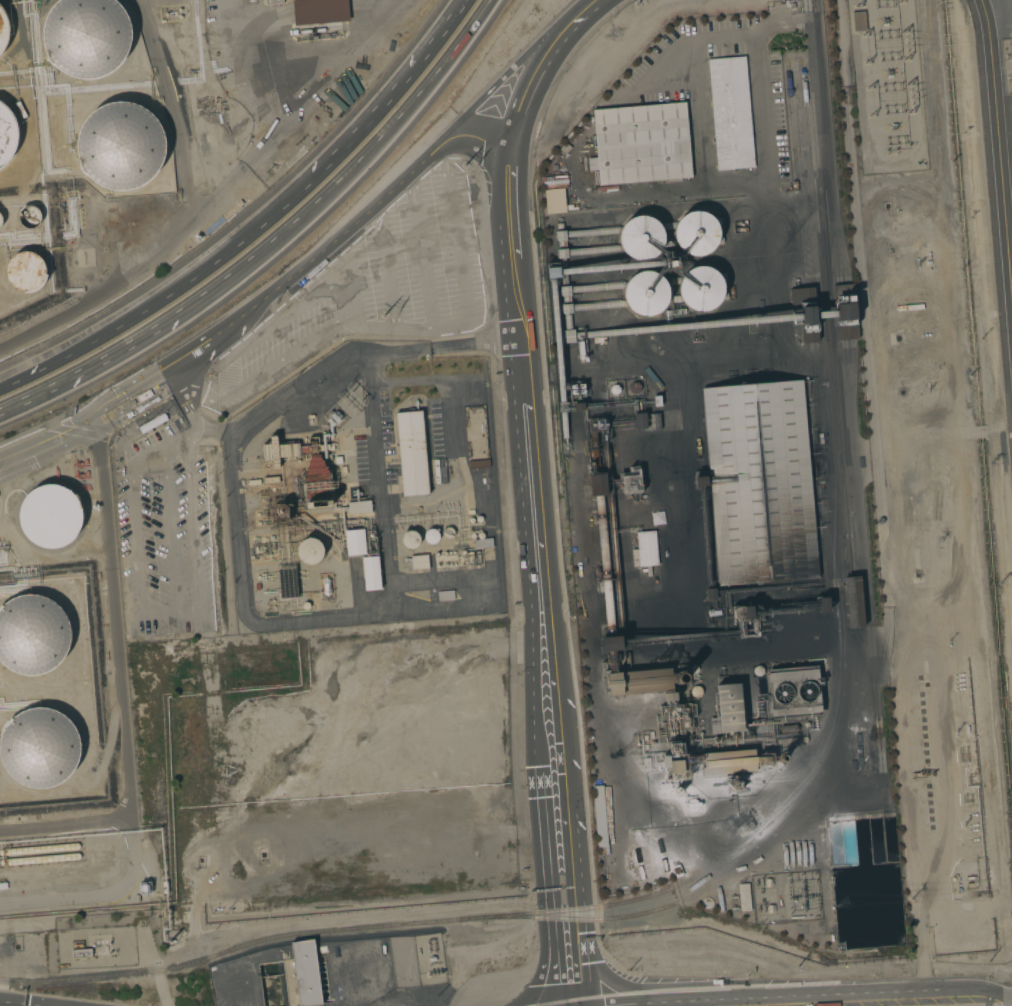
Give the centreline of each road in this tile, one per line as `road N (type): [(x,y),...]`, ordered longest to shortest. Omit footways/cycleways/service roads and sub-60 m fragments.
road 1 (tertiary): [(559,861),(505,199),(509,140),(531,89),(548,55),(603,0)]
road 2 (motorway): [(465,0),(362,127),(240,241),(157,303),(0,386)]
road 3 (motorway): [(179,313),(318,203),(378,142),(489,0)]
road 4 (residential): [(1011,329),(981,0)]
road 5 (motorway): [(0,412),(122,352),(179,313)]

